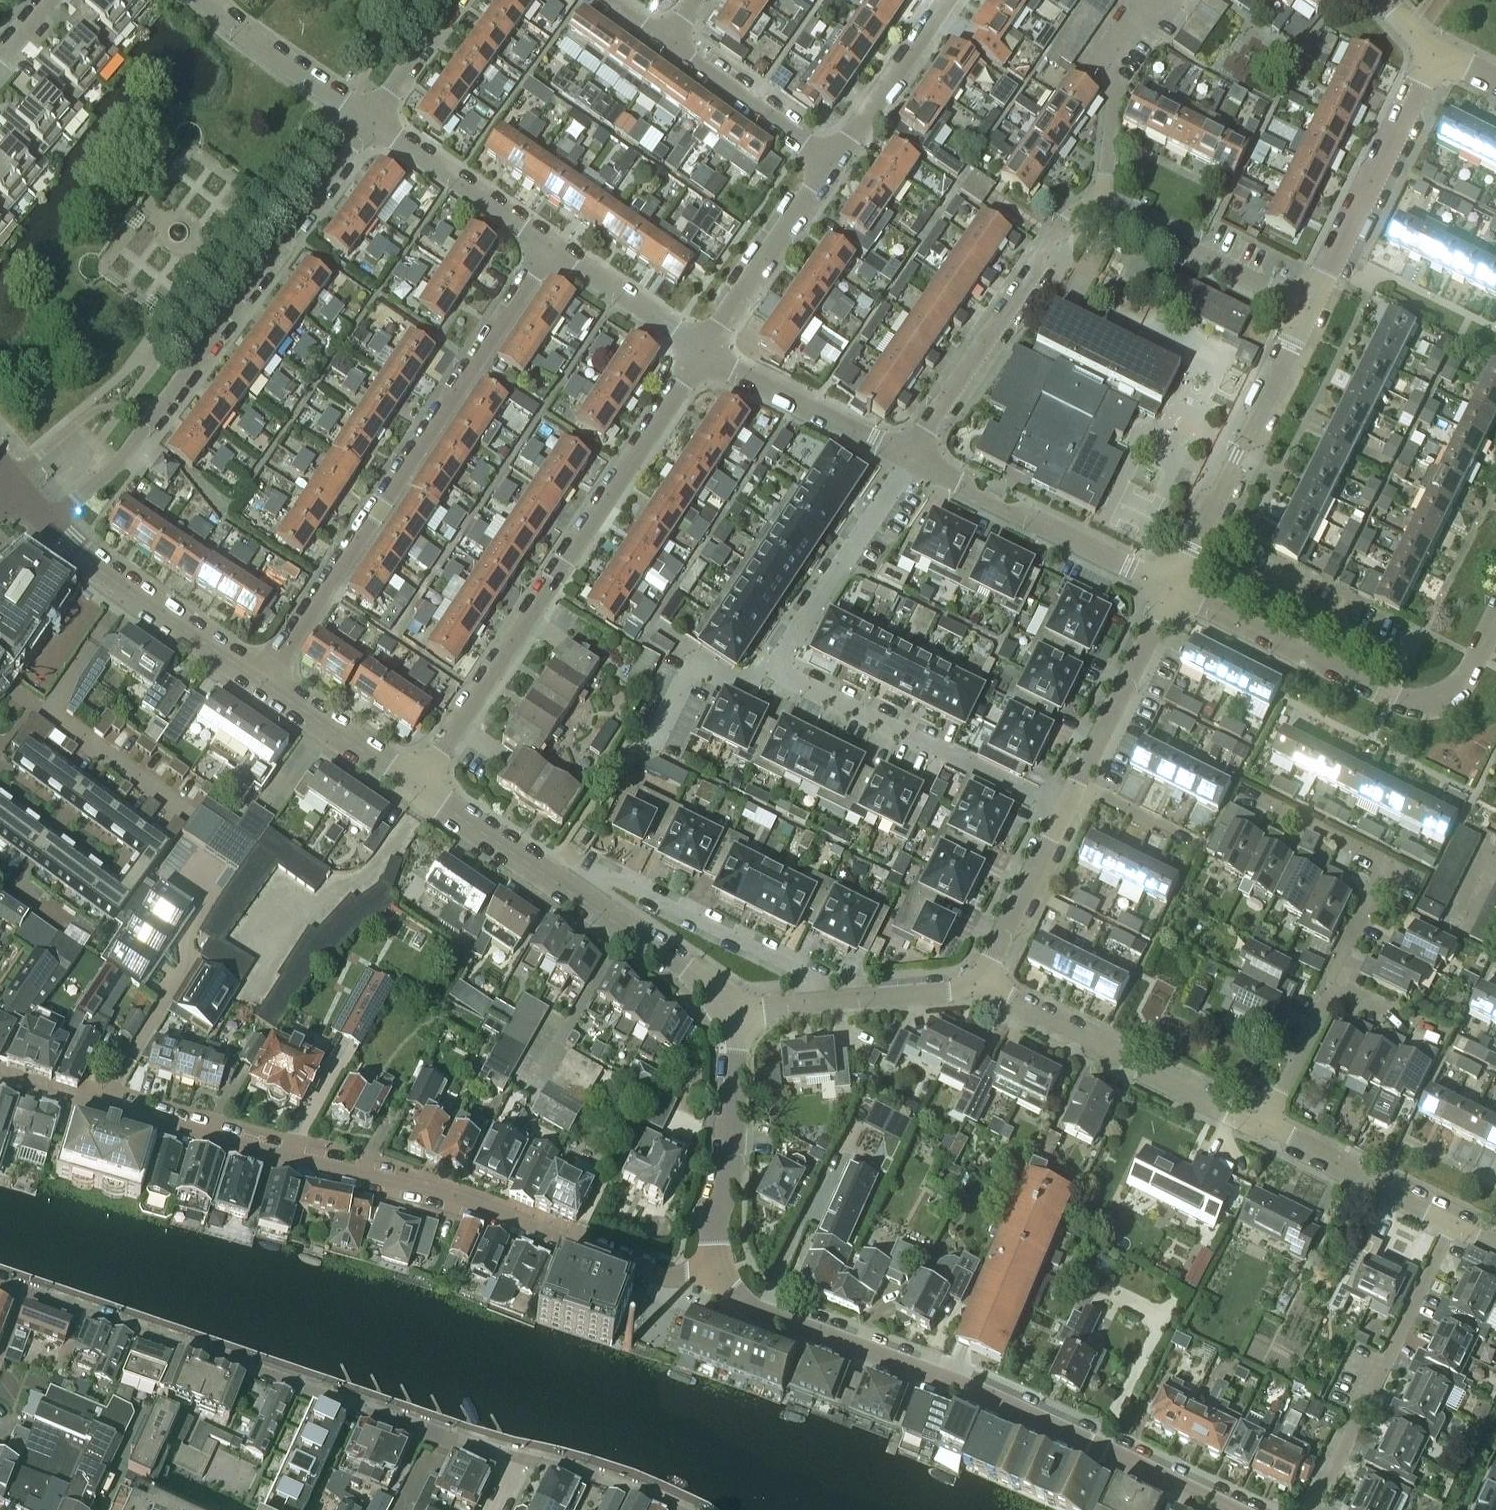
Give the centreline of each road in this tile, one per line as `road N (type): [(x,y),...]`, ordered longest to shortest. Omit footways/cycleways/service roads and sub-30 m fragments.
road 1 (residential): [(0,1079),(451,1200),(635,1266),(685,1277),(714,1271)]
road 2 (residential): [(914,459),(772,678),(1064,815)]
road 3 (tertiary): [(1226,1509),(729,1297),(714,1271)]
road 4 (residential): [(1313,312),(1103,202),(1054,234),(914,459)]
road 5 (residential): [(524,1452),(0,1282)]
road 6 (residential): [(1453,1224),(984,984)]
road 7 (residential): [(50,522),(119,465),(376,117)]
road 8 (residential): [(421,786),(705,352)]
road 9 (residential): [(266,679),(549,252)]
road 10 (tertiary): [(421,786),(589,900),(739,1019)]
road 11 (residential): [(1173,589),(1411,707),(1462,686),(1495,621)]
road 12 (residential): [(1315,1509),(1453,1224)]
road 13 (residential): [(1173,589),(1313,312)]
road 14 (residential): [(1173,589),(914,459)]
road 15 (residential): [(1313,312),(1435,58)]
road 16 (tertiary): [(50,522),(130,590),(266,679)]
road 17 (tertiary): [(739,1019),(735,1163),(710,1232),(714,1271)]
road 18 (residential): [(1064,815),(1173,589)]
road 19 (residential): [(739,1019),(984,984)]
road 20 (residential): [(914,459),(705,352)]
road 21 (residential): [(705,352),(832,165)]
road 22 (residential): [(549,252),(376,117)]
road 23 (residential): [(832,165),(666,45)]
road 24 (residential): [(376,117),(208,0)]
road 25 (residential): [(832,165),(947,0)]
road 26 (tertiary): [(266,679),(421,786)]
road 27 (residential): [(984,984),(1064,815)]
road 28 (residential): [(705,352),(549,252)]
road 29 (residential): [(685,1509),(524,1452)]
road 30 (residential): [(376,117),(460,0)]

